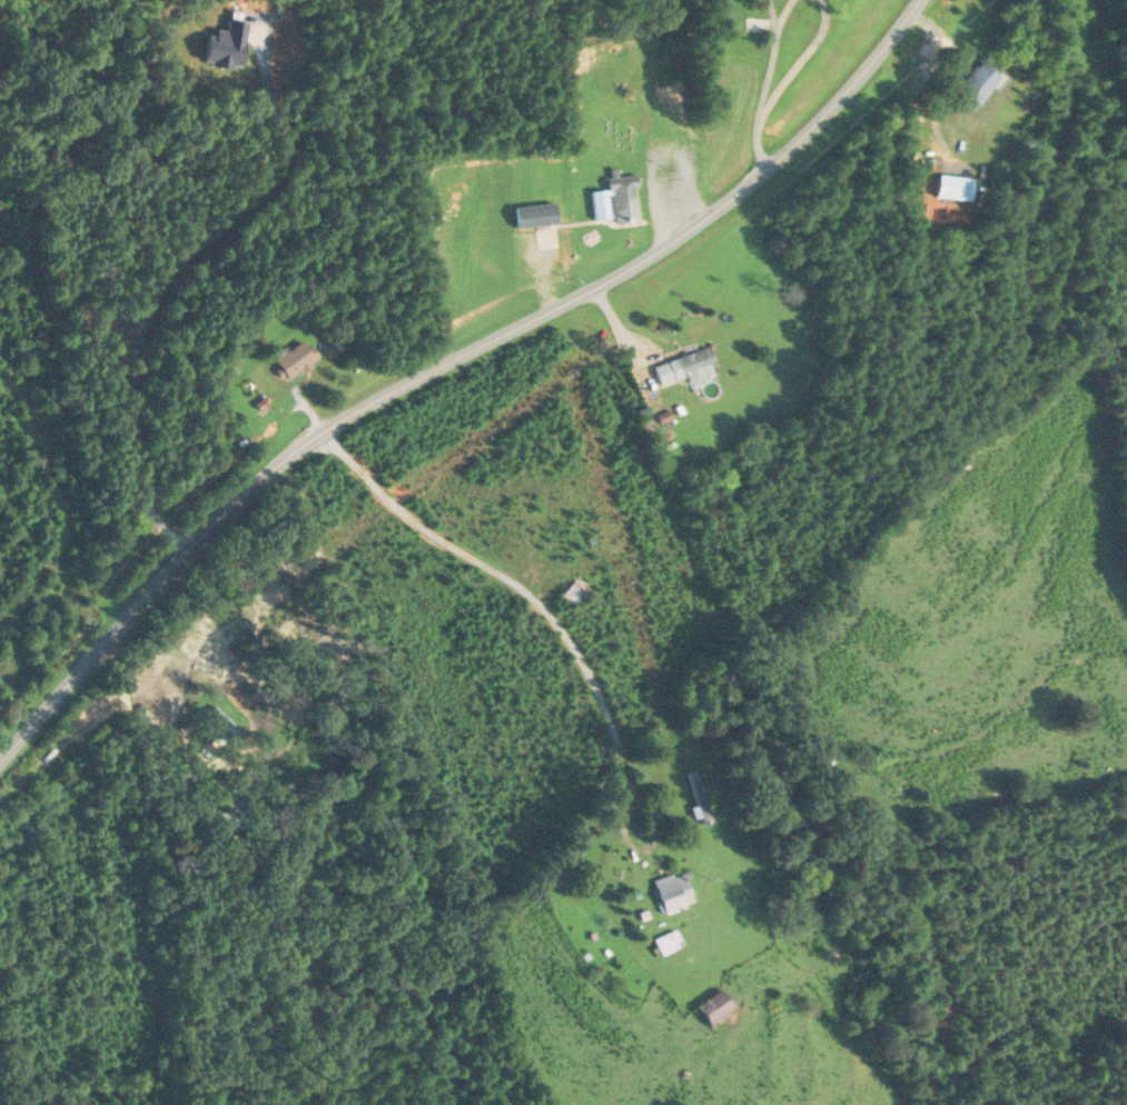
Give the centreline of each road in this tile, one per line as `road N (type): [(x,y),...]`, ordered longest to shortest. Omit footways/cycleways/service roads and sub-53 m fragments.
road 1 (residential): [(0,760),(260,478),(322,431),(666,247),(714,212),(823,117),(919,0)]
road 2 (residential): [(322,431),(429,534),(541,604),(594,684),(623,770)]
road 3 (residential): [(767,168),(757,131),(775,38),(769,0)]

